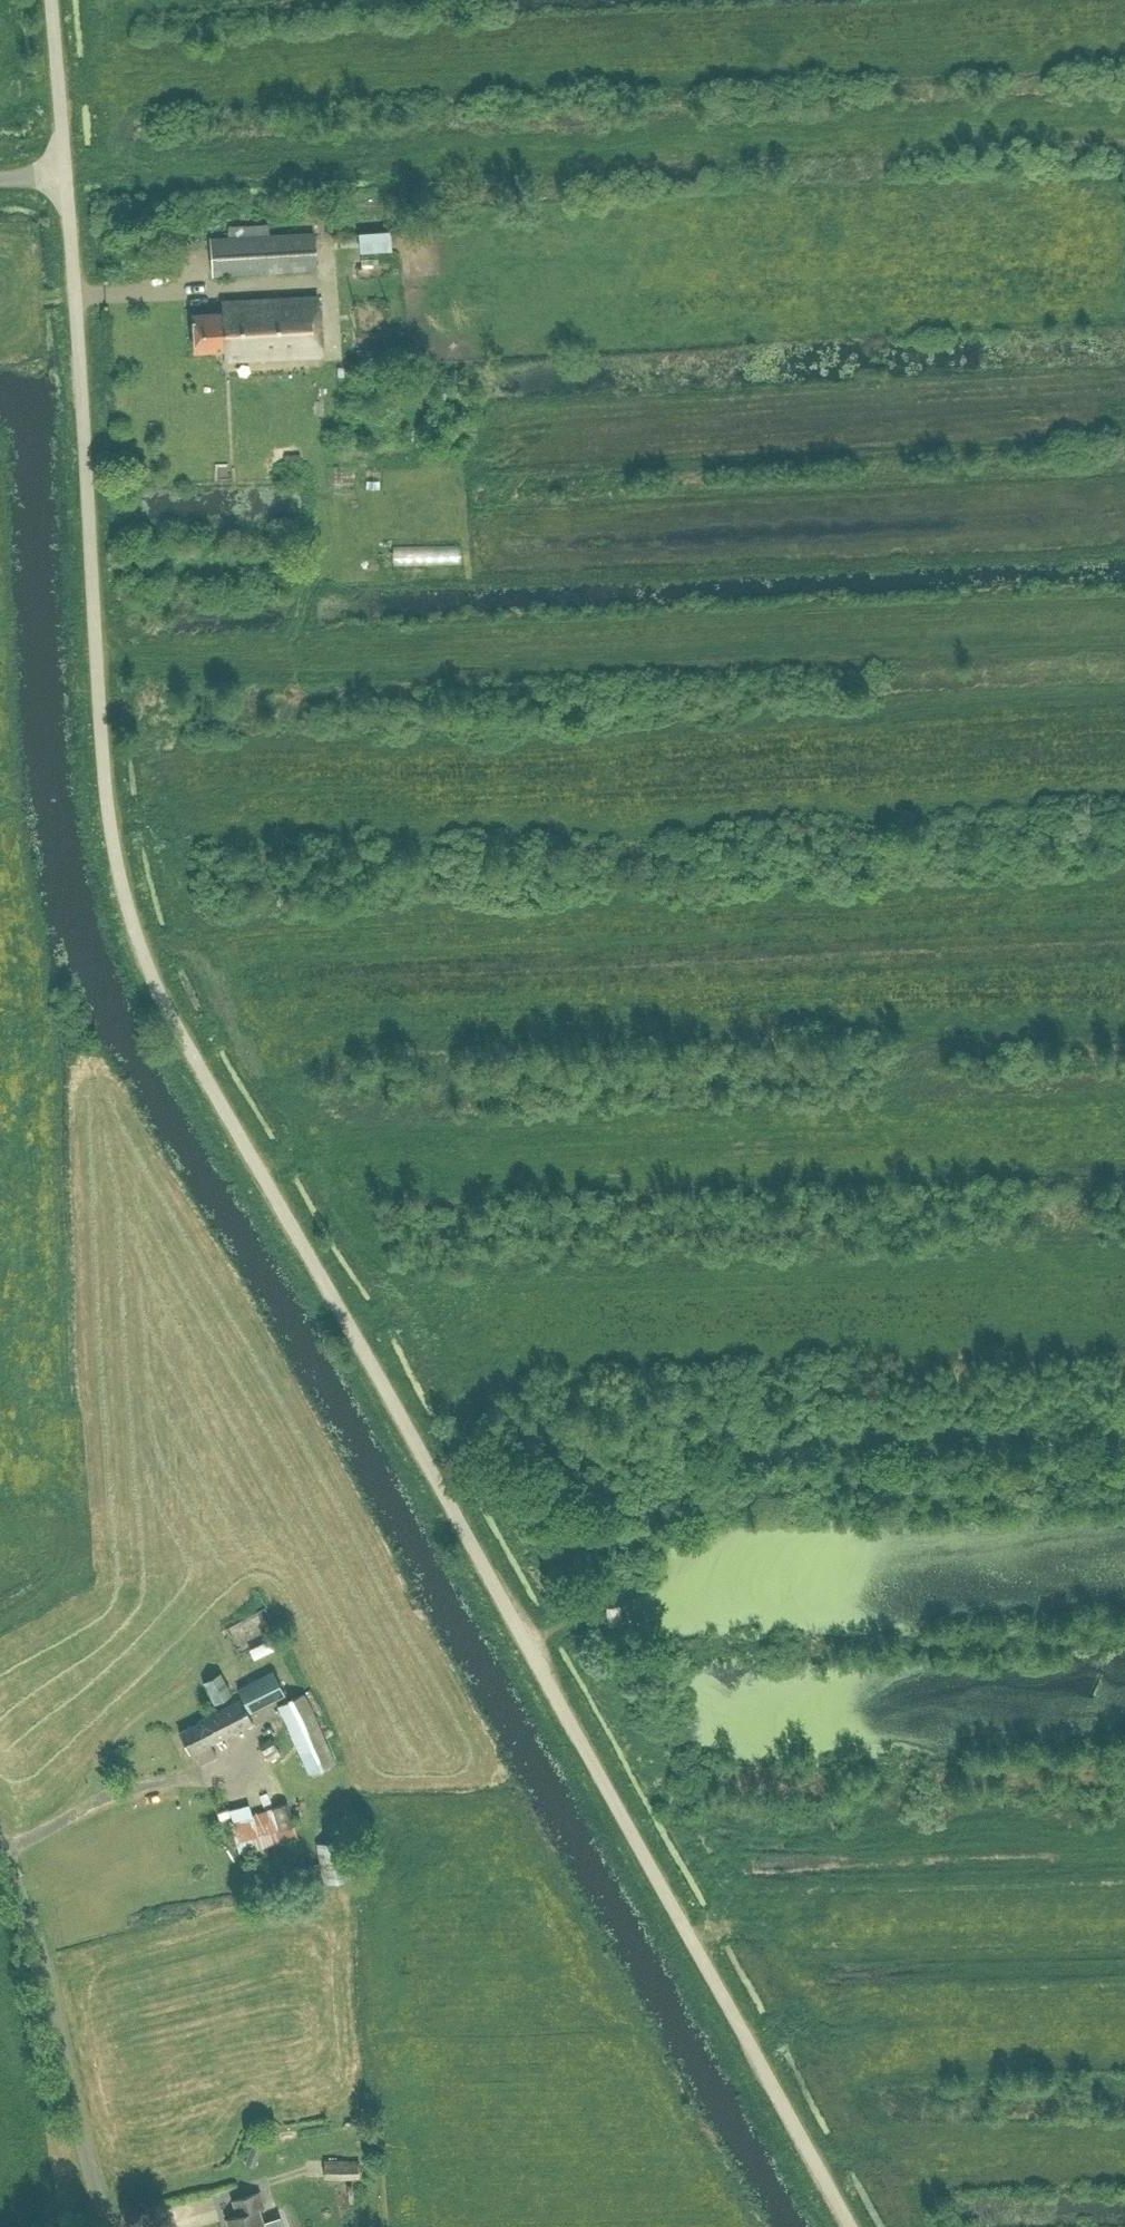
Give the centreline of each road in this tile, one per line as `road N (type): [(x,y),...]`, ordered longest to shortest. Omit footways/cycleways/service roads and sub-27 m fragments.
road 1 (unclassified): [(850,2226),(145,963),(106,800),(67,175)]
road 2 (unclassified): [(108,2226),(47,1984),(0,1846)]
road 3 (unclassified): [(67,175),(52,0)]

